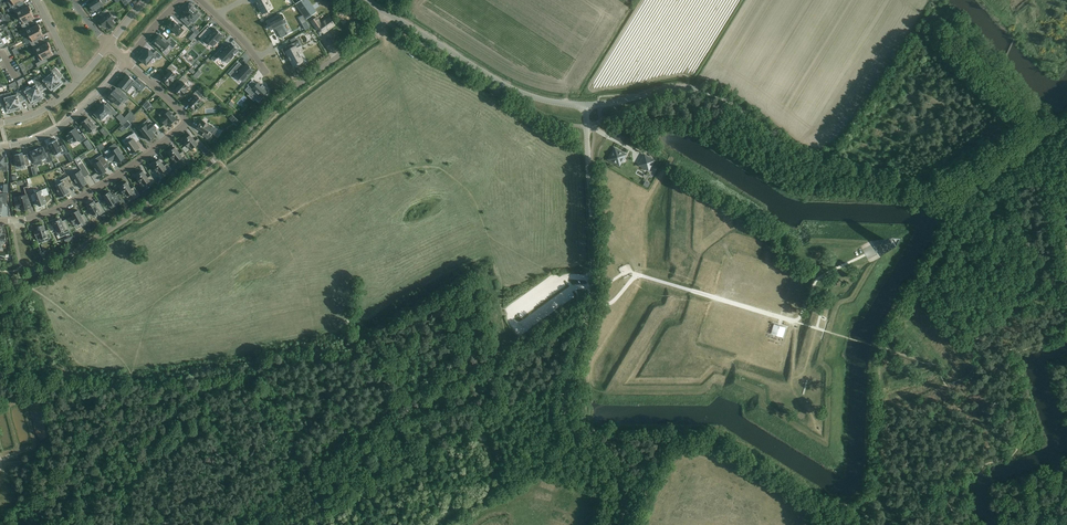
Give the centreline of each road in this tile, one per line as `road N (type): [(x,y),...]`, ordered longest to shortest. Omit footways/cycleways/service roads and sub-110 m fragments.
road 1 (tertiary): [(1066,280),(943,202),(888,178),(822,163),(718,93),(671,89),(587,106)]
road 2 (tertiary): [(0,292),(158,200),(390,17)]
road 3 (tertiary): [(622,524),(622,483),(576,435),(565,407),(592,278),(587,106)]
road 4 (residential): [(126,60),(185,115),(186,125),(69,204),(0,221)]
road 5 (track): [(943,202),(1044,137),(1044,122),(999,72),(1030,0)]
road 6 (tertiary): [(587,106),(520,94),(390,17)]
road 7 (residential): [(0,148),(64,124),(126,60)]

